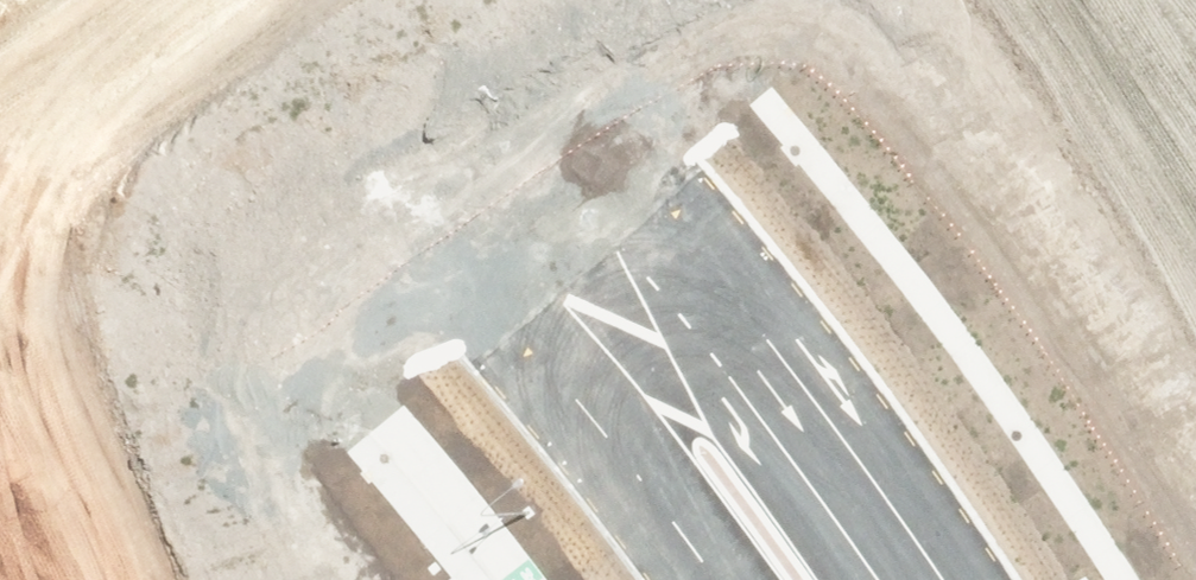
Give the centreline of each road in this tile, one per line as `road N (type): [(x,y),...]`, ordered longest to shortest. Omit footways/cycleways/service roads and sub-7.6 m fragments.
road 1 (tertiary): [(540,405),(89,0)]
road 2 (tertiary): [(692,253),(928,579)]
road 3 (tertiary): [(425,0),(692,253)]
road 4 (tertiary): [(676,579),(540,405)]
road 5 (tertiary): [(540,405),(692,253)]

